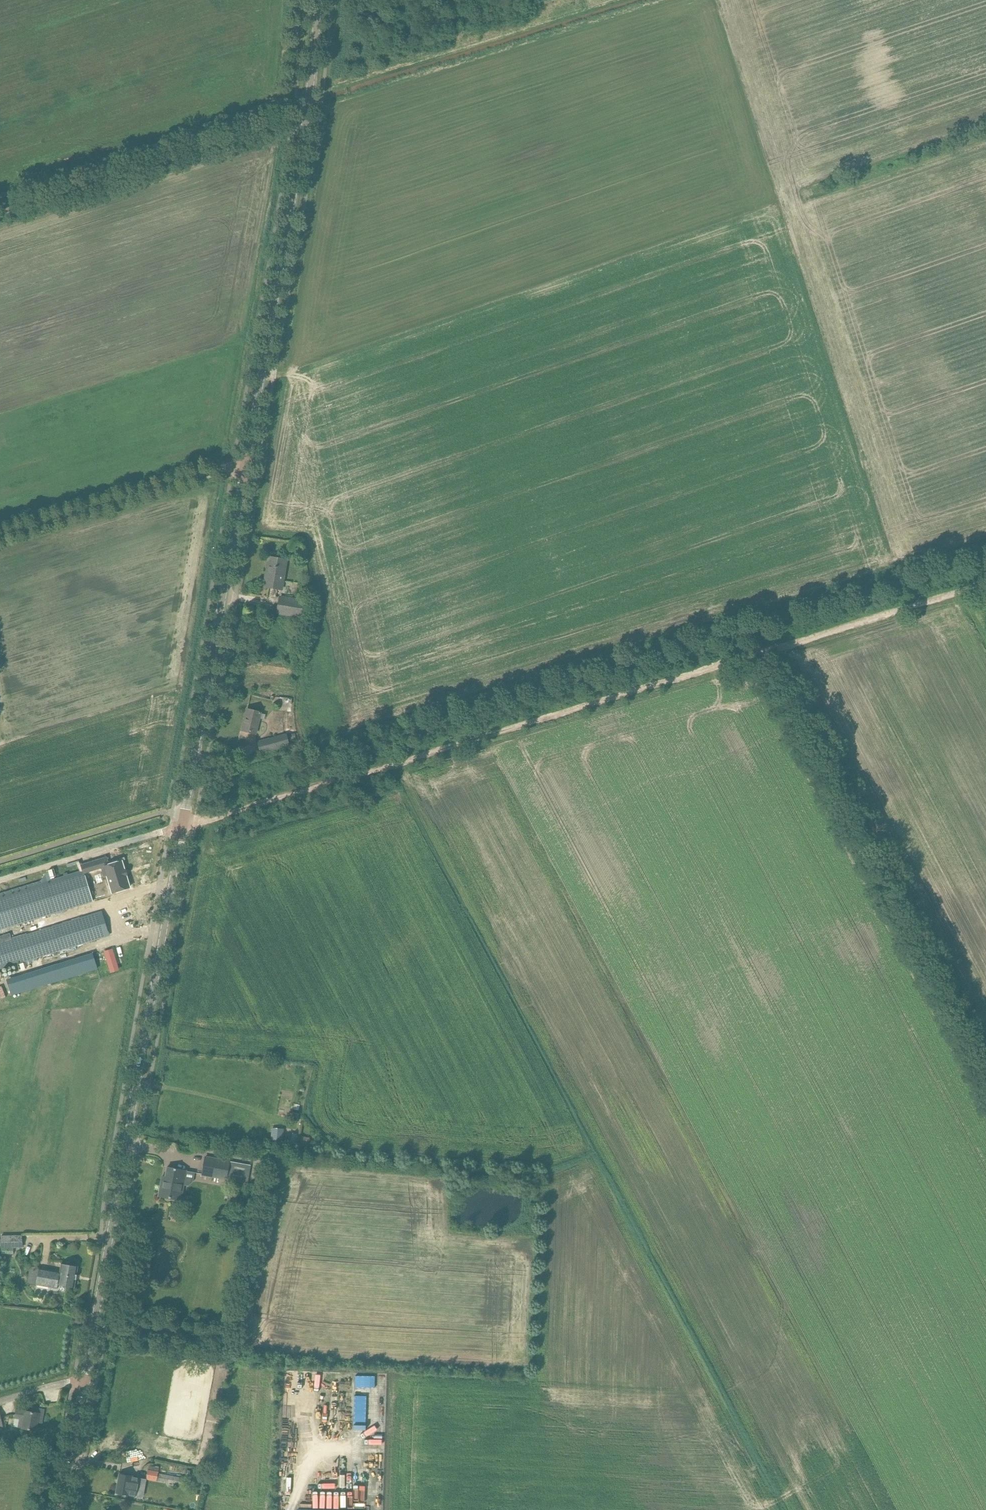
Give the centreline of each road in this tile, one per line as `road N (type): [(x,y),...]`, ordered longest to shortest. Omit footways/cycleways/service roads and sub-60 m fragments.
road 1 (tertiary): [(85,1385),(246,469)]
road 2 (track): [(985,583),(197,821)]
road 3 (tertiary): [(246,469),(303,139),(318,0)]
road 4 (track): [(320,118),(284,122),(0,214)]
road 5 (residential): [(0,535),(220,469),(246,469)]
road 6 (track): [(197,821),(0,886)]
road 7 (tertiary): [(63,1509),(85,1385)]

